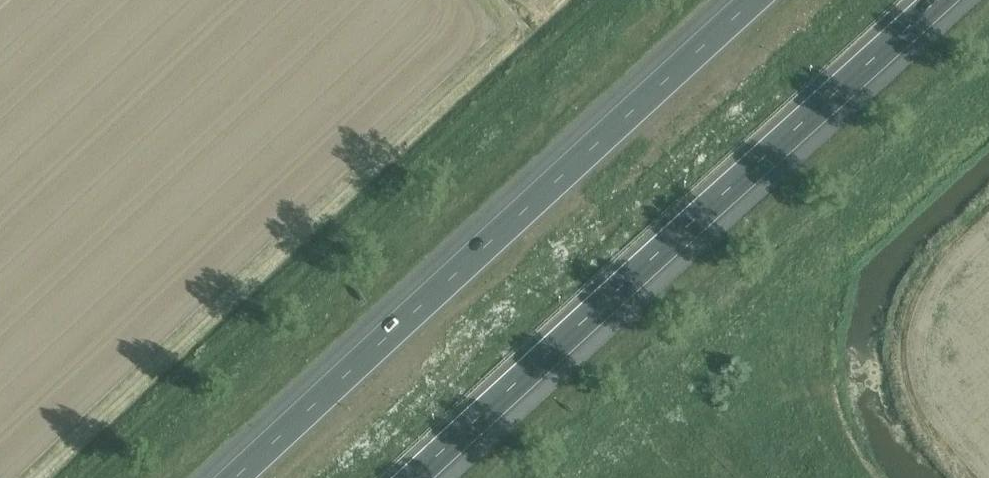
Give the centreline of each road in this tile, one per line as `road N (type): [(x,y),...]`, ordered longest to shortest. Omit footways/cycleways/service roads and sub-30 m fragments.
road 1 (motorway): [(413,477),(935,0)]
road 2 (motorway): [(755,0),(235,477)]

